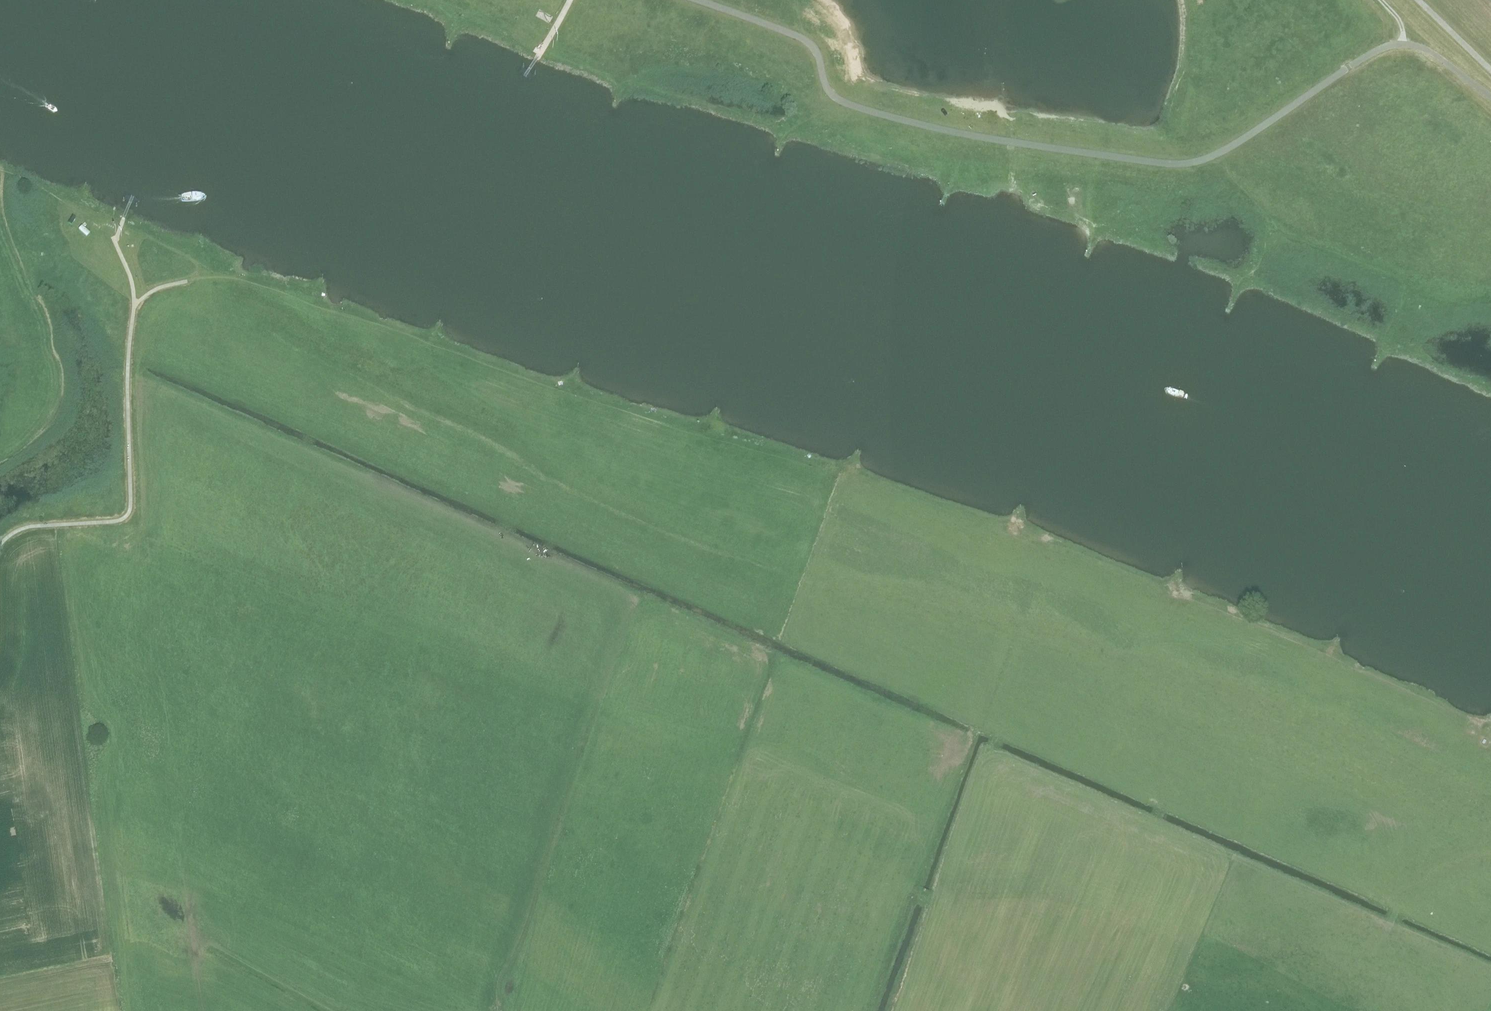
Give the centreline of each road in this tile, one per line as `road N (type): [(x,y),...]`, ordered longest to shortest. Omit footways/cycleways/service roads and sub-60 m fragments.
road 1 (unclassified): [(1404,43),(1369,53),(1227,149),(1175,163),(958,132),(847,105),(827,88),(806,39),(698,0)]

